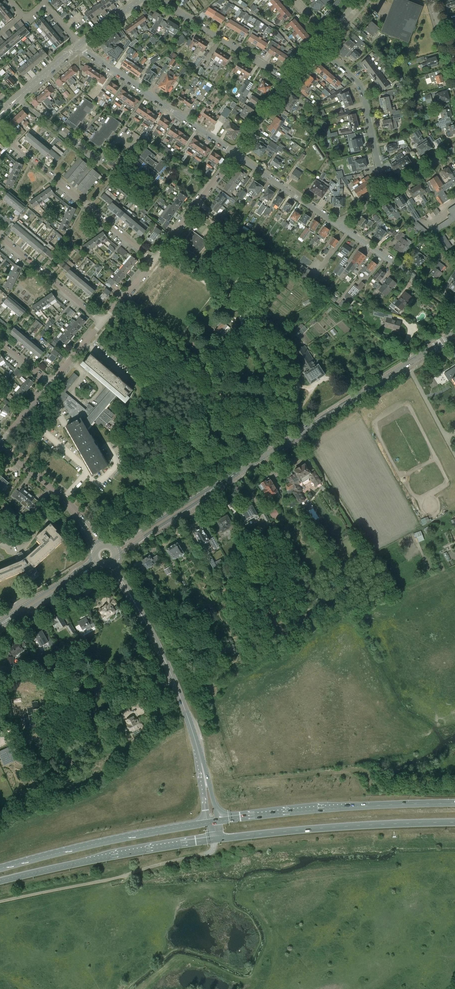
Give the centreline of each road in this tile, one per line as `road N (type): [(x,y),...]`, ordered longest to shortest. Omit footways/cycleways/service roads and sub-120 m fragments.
road 1 (primary): [(216,839),(454,822)]
road 2 (primary): [(454,803),(218,821)]
road 3 (track): [(216,839),(209,853),(0,902)]
road 4 (primary): [(0,882),(216,839)]
road 5 (tertiary): [(116,552),(299,434)]
road 6 (residential): [(315,604),(371,558),(299,434)]
road 7 (primary): [(207,823),(0,868)]
road 8 (residential): [(154,262),(0,130)]
road 9 (residential): [(235,154),(79,45)]
road 10 (tertiary): [(193,732),(163,657),(111,564)]
road 11 (tertiary): [(299,434),(454,334)]
road 12 (residential): [(385,194),(362,89),(317,47)]
road 13 (residential): [(288,81),(160,0)]
road 14 (residential): [(99,546),(63,498),(0,445)]
road 15 (residential): [(454,304),(340,227)]
road 16 (residential): [(154,262),(235,154)]
road 17 (residential): [(102,322),(0,236)]
road 18 (residential): [(340,227),(235,154)]

